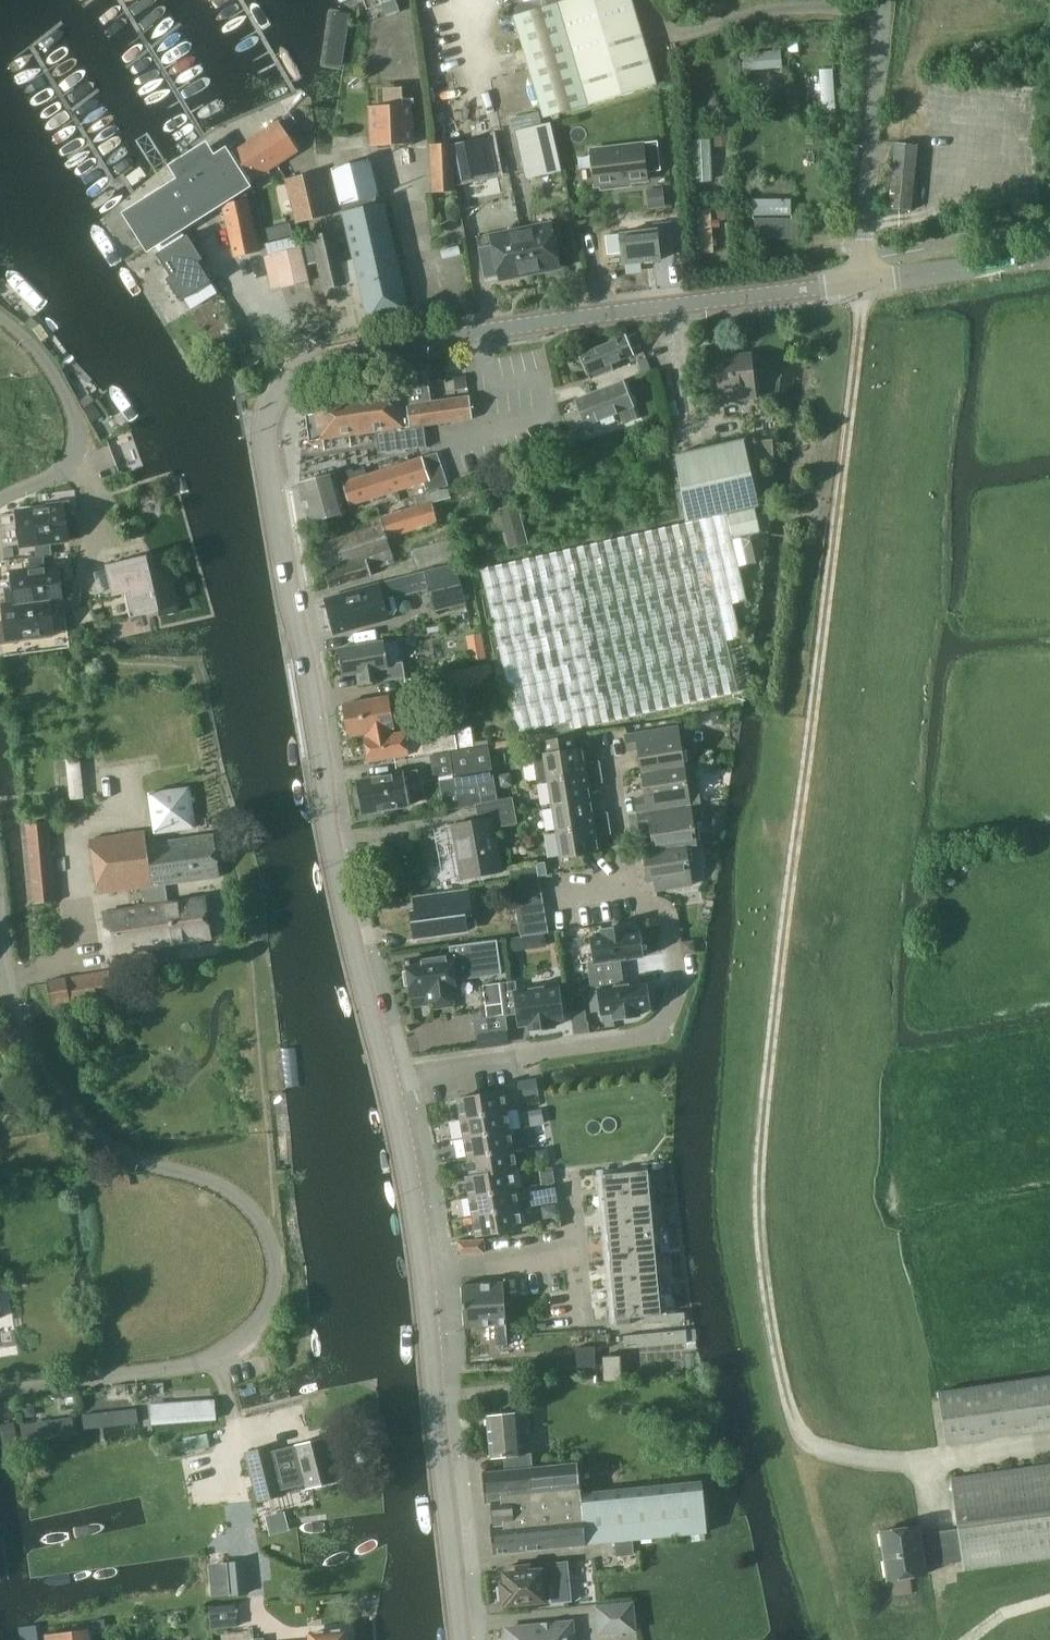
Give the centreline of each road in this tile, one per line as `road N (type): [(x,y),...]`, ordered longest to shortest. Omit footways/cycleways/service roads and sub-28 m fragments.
road 1 (unclassified): [(0,1393),(214,1356),(254,1327),(276,1273),(269,1236),(237,1196),(124,1155),(62,1099),(10,993),(0,905)]
road 2 (tertiary): [(302,364),(278,387),(270,422),(275,477),(327,795),(390,1077)]
road 3 (tertiary): [(302,364),(485,330),(862,281)]
road 4 (residential): [(390,1077),(657,1036),(682,986),(671,912),(633,892),(631,877)]
road 5 (tertiary): [(424,1269),(463,1639)]
road 6 (unclassified): [(862,281),(883,0)]
road 7 (unclassified): [(0,500),(54,475),(72,461),(78,441),(58,381),(0,319)]
road 8 (tertiary): [(390,1077),(424,1269)]
road 9 (tertiary): [(862,281),(1049,258)]
road 10 (residential): [(424,1269),(583,1256)]
road 11 (residential): [(631,877),(607,737)]

